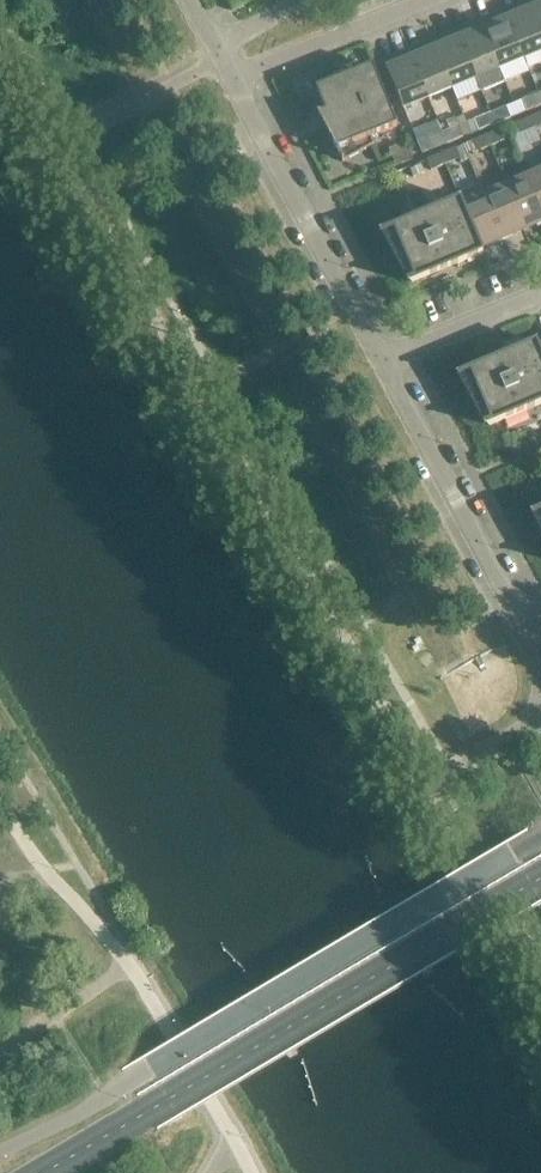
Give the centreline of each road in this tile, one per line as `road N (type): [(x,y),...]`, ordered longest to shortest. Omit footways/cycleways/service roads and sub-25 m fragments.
road 1 (residential): [(236,82),(382,360)]
road 2 (residential): [(382,360),(507,599),(527,615),(540,613)]
road 3 (residential): [(236,82),(439,0)]
road 4 (residential): [(382,360),(540,292)]

